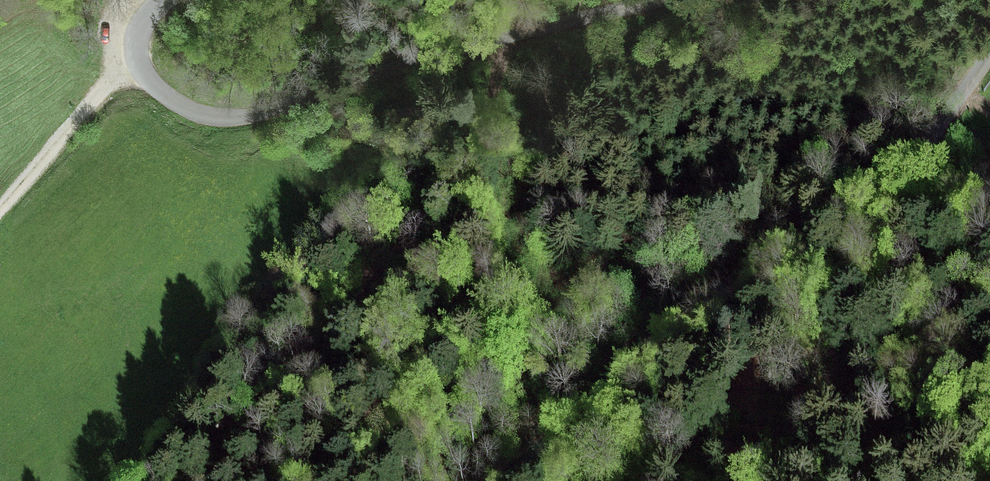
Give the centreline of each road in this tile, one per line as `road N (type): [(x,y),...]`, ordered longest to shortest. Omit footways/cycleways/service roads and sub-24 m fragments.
road 1 (unclassified): [(989,54),(862,217),(688,327),(501,480)]
road 2 (unclassified): [(157,0),(135,31),(142,71),(175,104),(232,117),(651,0)]
road 3 (track): [(209,480),(462,161),(491,103),(504,0)]
road 4 (track): [(137,61),(0,208)]

